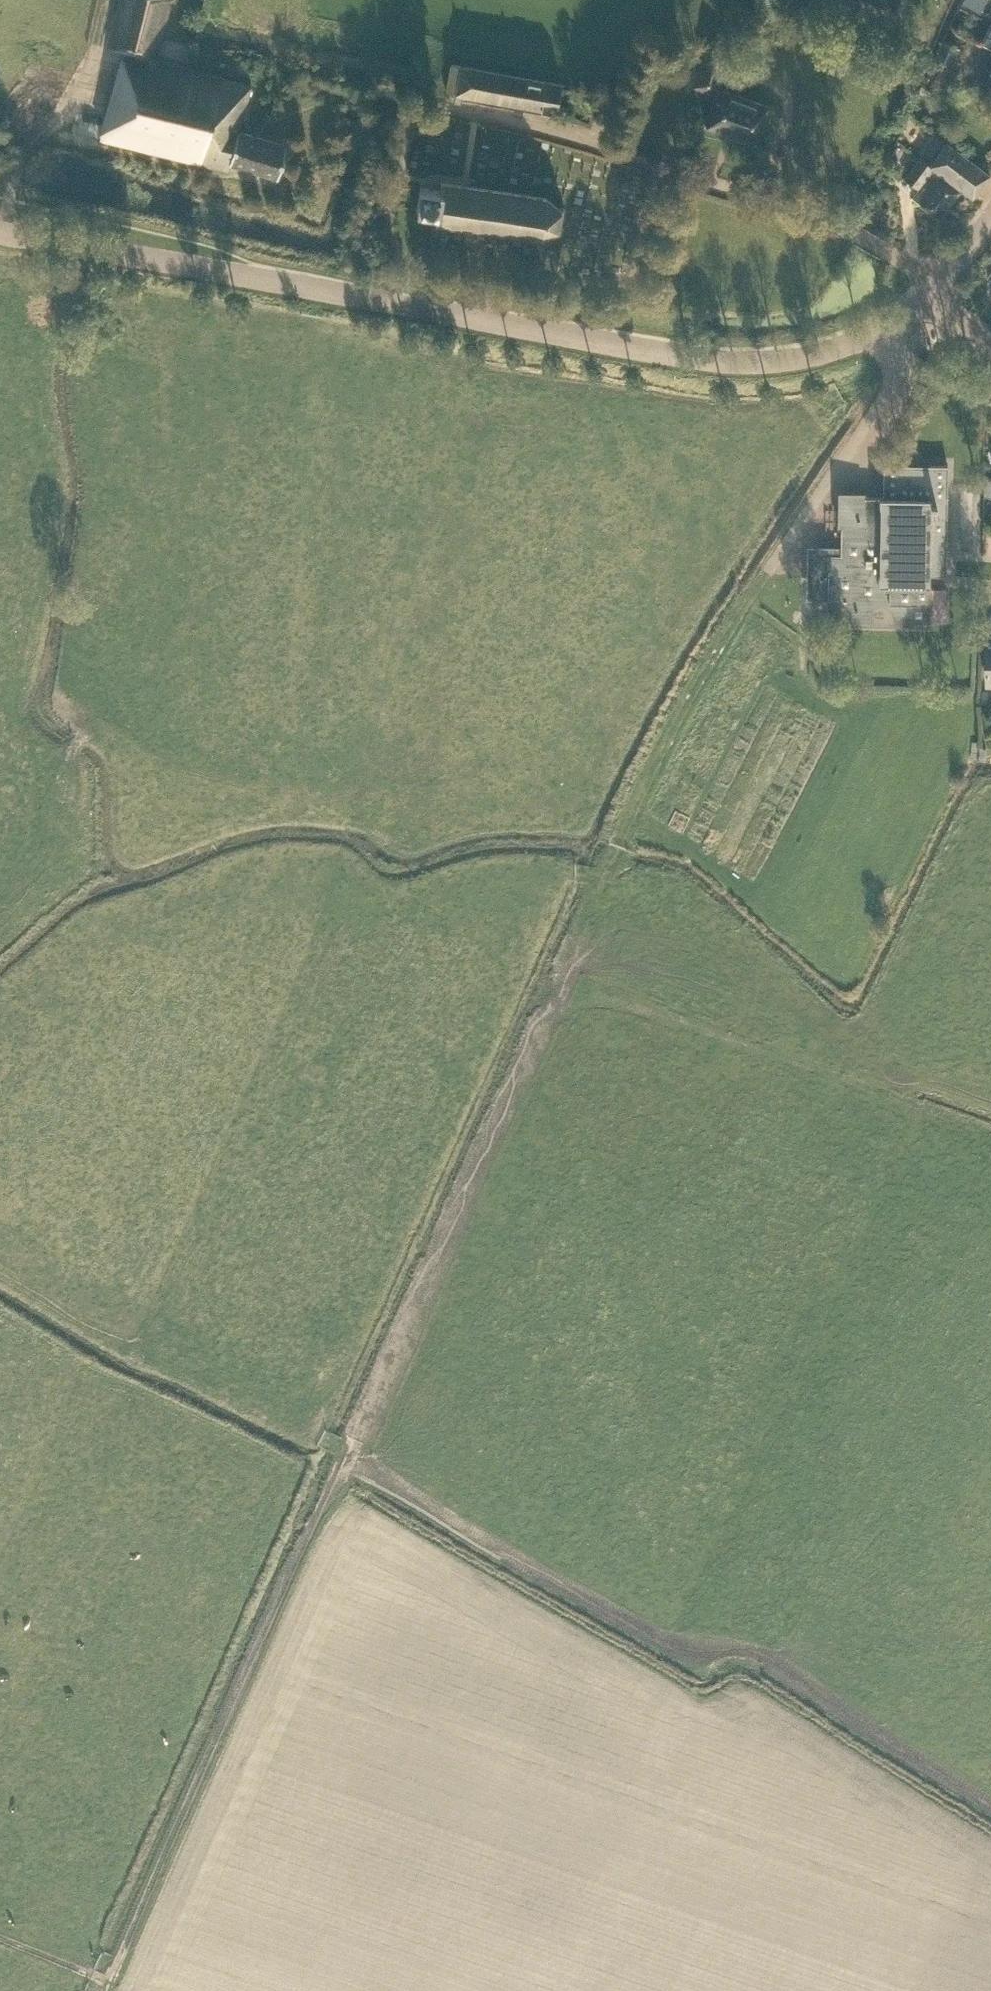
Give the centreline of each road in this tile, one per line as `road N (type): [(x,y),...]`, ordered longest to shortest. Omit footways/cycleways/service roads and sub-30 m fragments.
road 1 (track): [(768,573),(687,700),(624,826),(105,1990)]
road 2 (secondary): [(931,290),(845,344),(727,361),(0,231)]
road 3 (residential): [(931,290),(915,269),(817,213),(456,109)]

